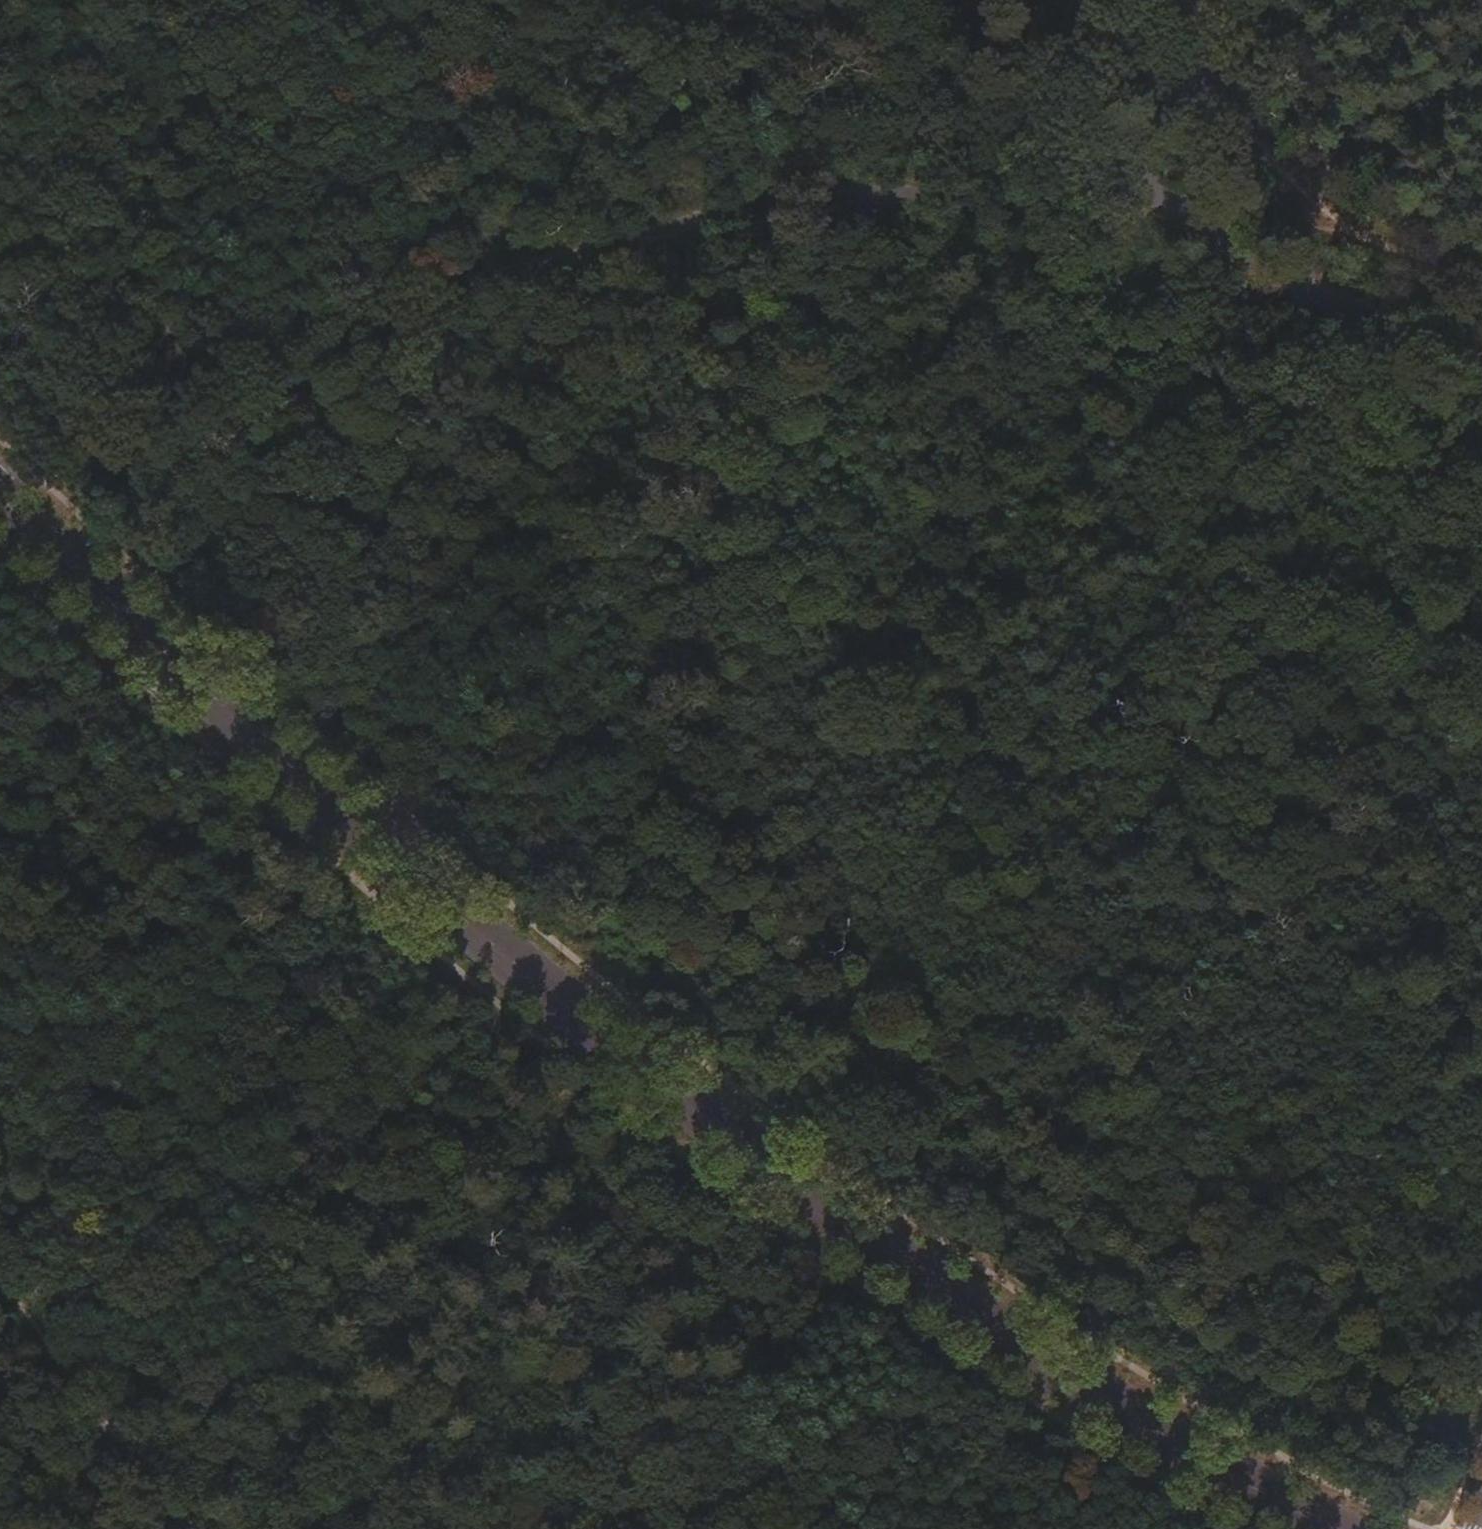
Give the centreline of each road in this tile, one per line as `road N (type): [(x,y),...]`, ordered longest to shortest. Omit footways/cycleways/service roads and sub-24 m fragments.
road 1 (secondary): [(1337,1528),(1223,1469),(924,1278),(552,995),(0,497)]
road 2 (track): [(1232,0),(1185,163),(1155,193),(1004,206),(845,196),(734,209),(268,343),(0,476)]
road 3 (track): [(184,1528),(0,1278)]

